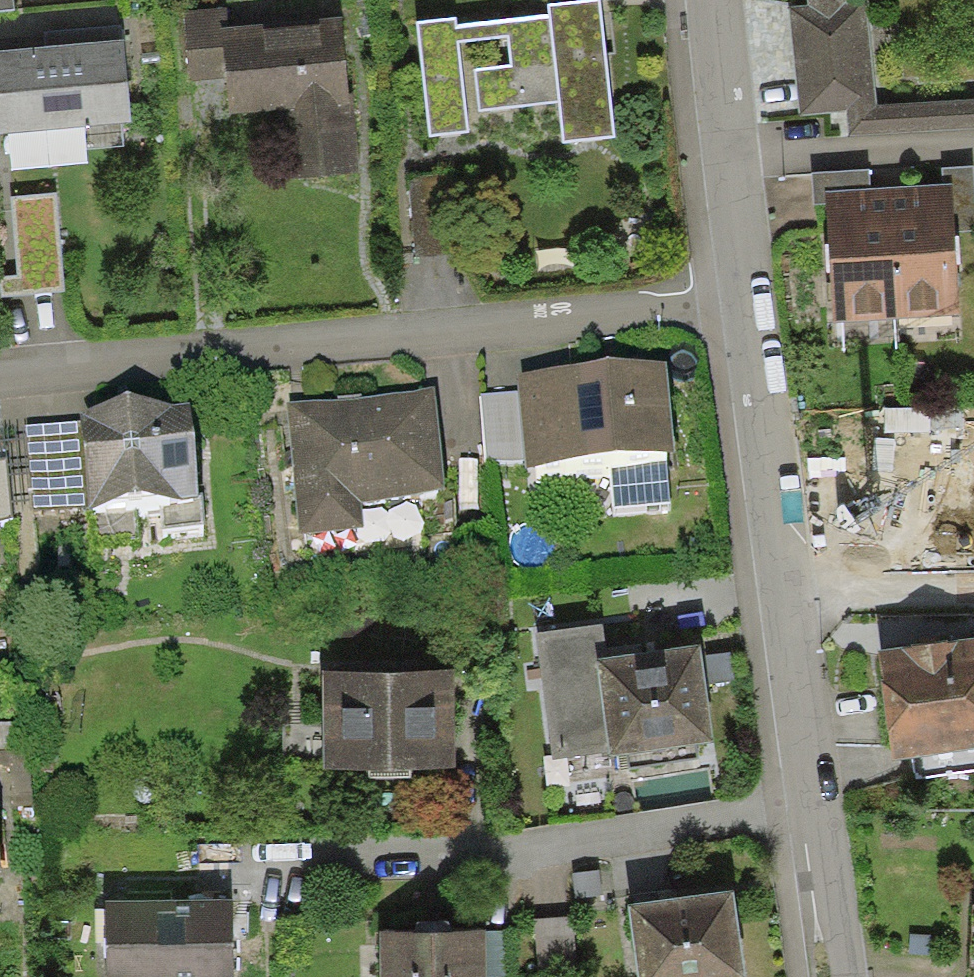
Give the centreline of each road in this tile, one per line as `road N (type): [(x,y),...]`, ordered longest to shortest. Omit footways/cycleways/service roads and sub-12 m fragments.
road 1 (residential): [(0,379),(737,299)]
road 2 (residential): [(737,299),(836,976)]
road 3 (residential): [(704,0),(737,299)]

